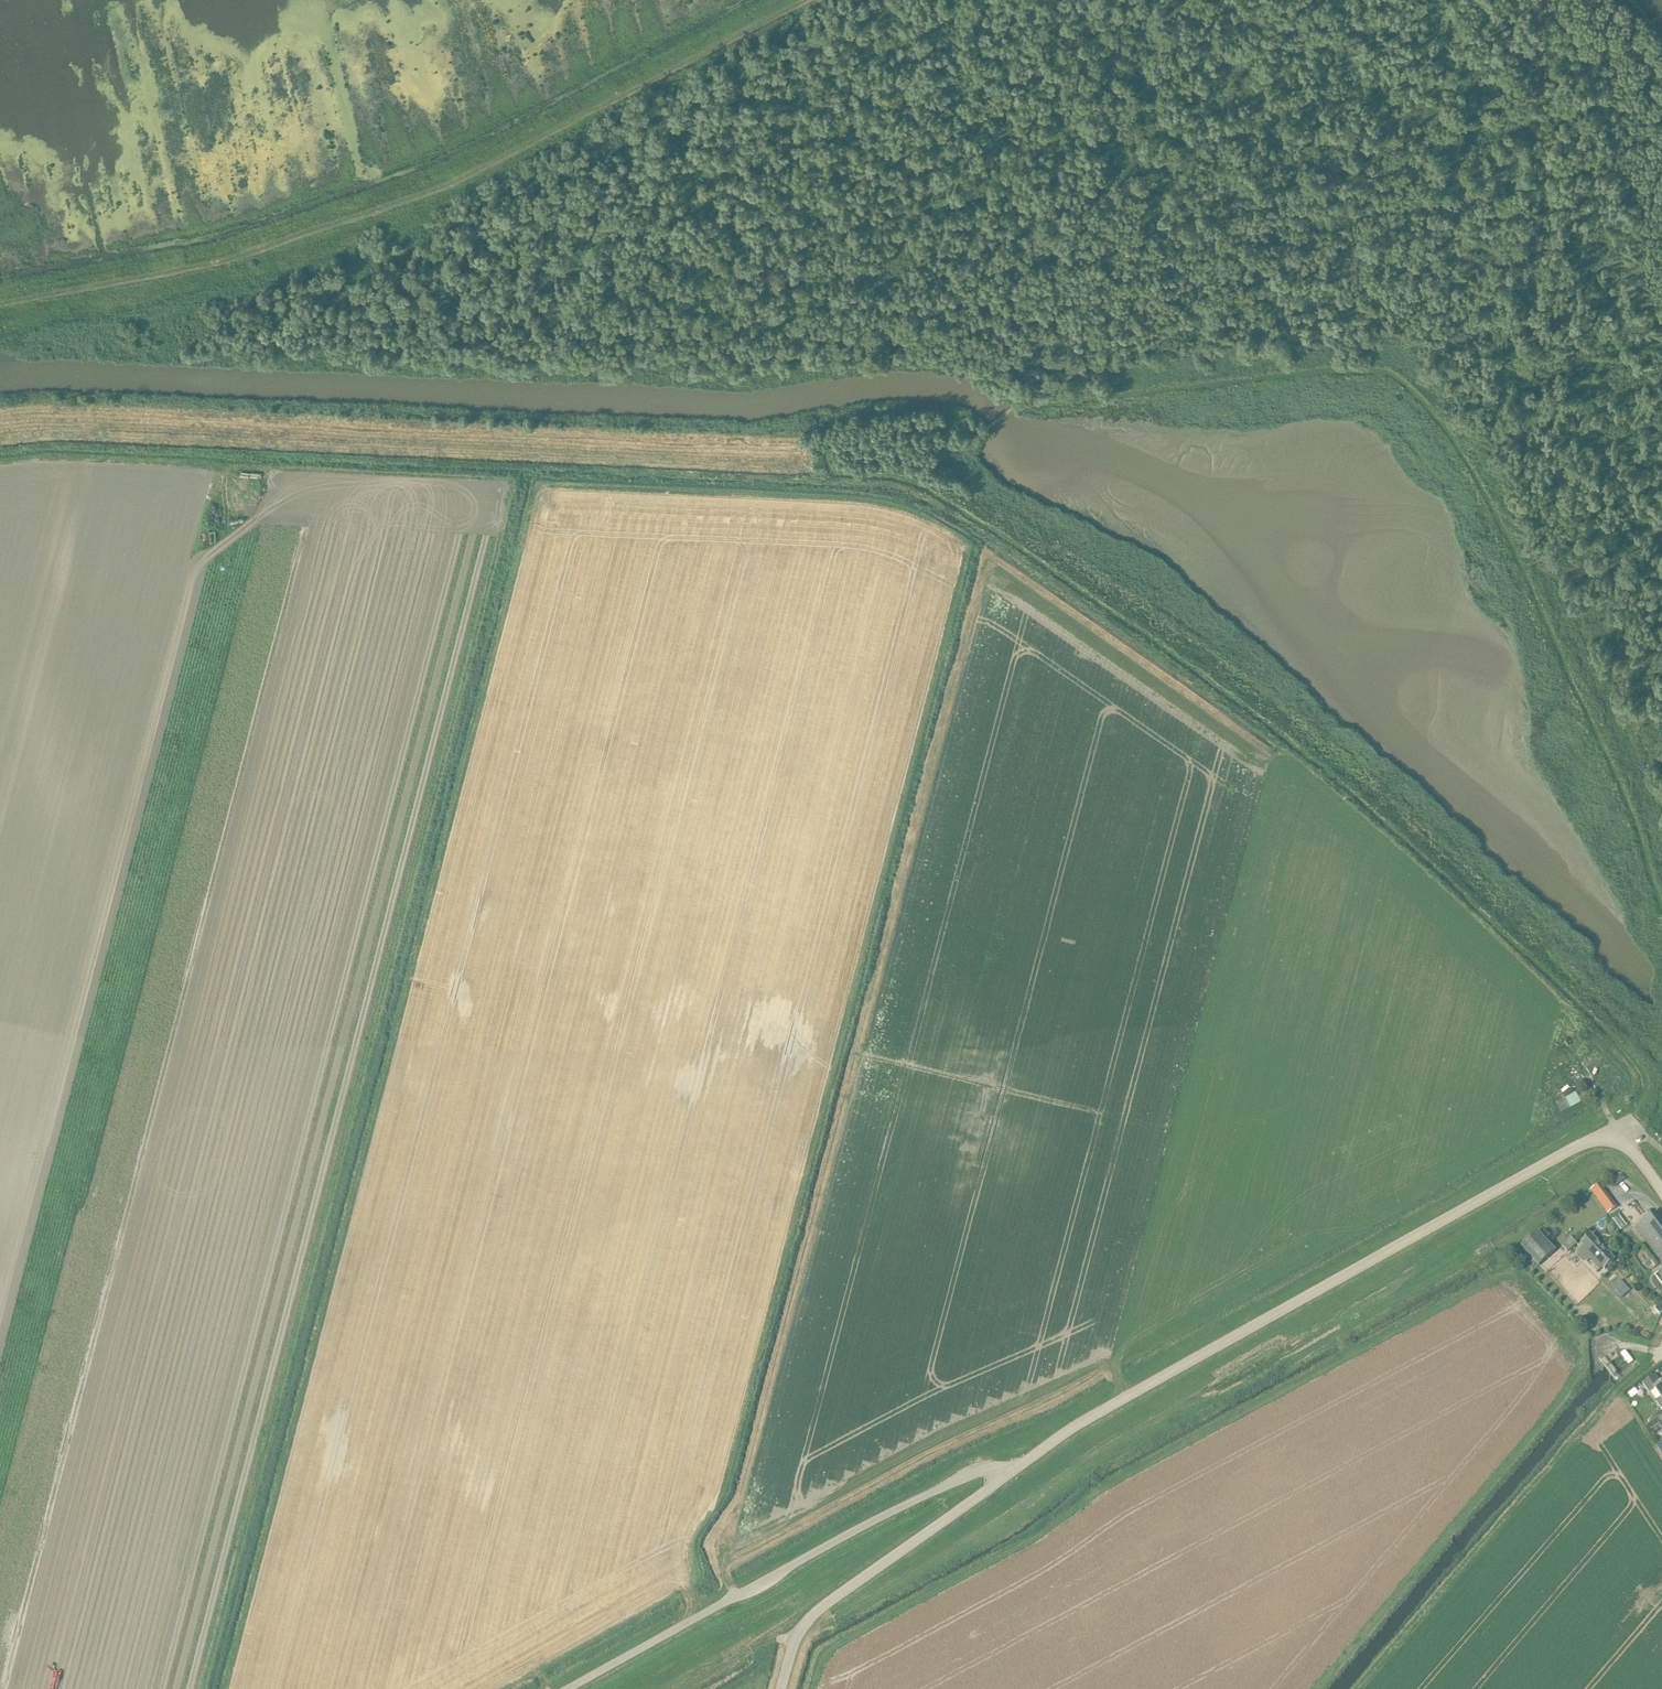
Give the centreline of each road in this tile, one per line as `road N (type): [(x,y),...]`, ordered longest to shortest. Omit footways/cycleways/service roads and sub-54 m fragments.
road 1 (track): [(1578,1148),(1387,1303),(799,1635)]
road 2 (unclassified): [(1007,1475),(1126,1398),(1588,1143),(1630,1152),(1661,1193)]
road 3 (unclassified): [(1007,1475),(982,1470),(914,1500),(569,1688)]
road 4 (unclassified): [(780,1688),(814,1614),(1007,1475)]
road 5 (track): [(1500,1240),(1577,1309),(1661,1320)]
road 6 (track): [(1387,1303),(1539,1219)]

